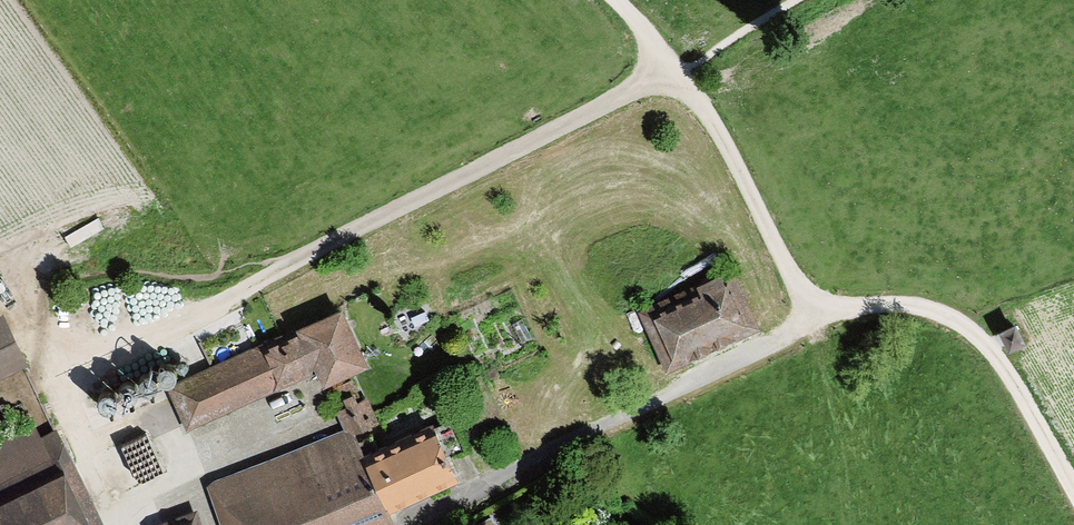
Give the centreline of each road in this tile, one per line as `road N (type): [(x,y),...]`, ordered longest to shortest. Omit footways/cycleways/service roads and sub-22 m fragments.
road 1 (track): [(675,74),(811,316)]
road 2 (track): [(675,74),(806,0)]

